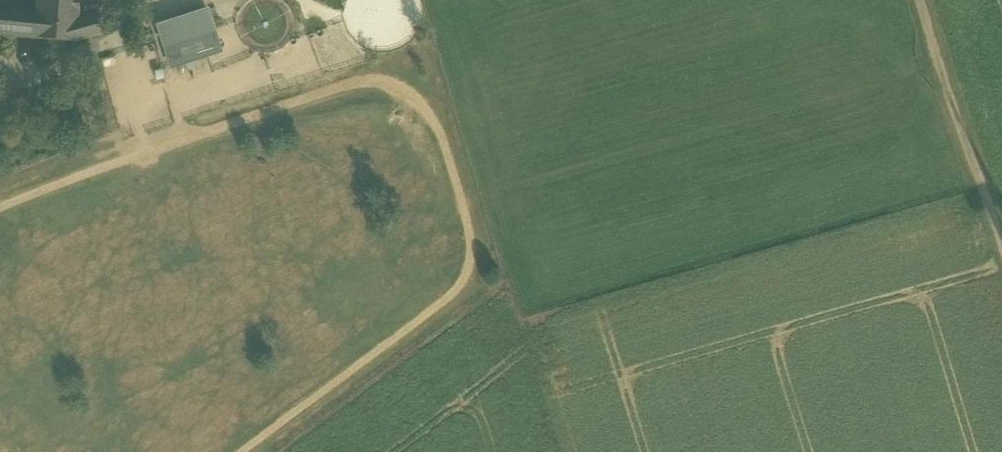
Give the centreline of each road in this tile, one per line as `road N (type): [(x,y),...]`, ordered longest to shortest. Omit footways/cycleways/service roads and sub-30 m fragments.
road 1 (track): [(1001,242),(921,0)]
road 2 (track): [(0,87),(180,0)]

